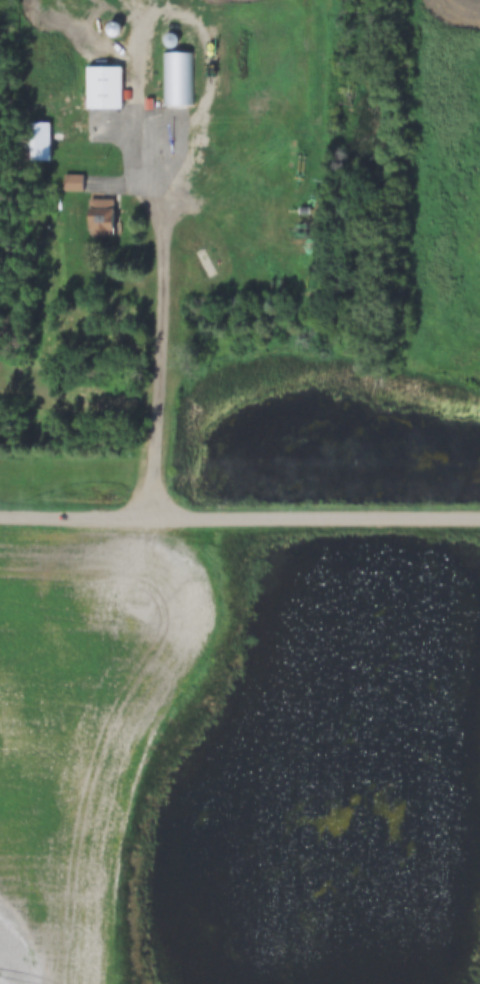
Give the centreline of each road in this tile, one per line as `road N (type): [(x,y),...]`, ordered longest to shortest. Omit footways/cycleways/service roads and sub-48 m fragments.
road 1 (residential): [(479,517),(0,516)]

